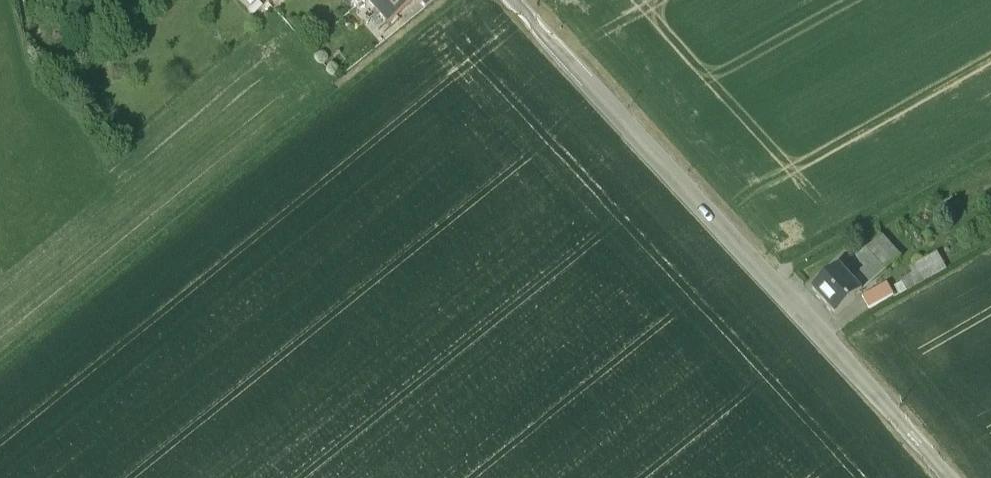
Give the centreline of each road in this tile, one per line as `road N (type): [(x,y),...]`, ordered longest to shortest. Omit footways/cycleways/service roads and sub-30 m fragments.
road 1 (residential): [(519,0),(945,477)]
road 2 (track): [(0,363),(446,0)]
road 3 (track): [(769,274),(990,149)]

